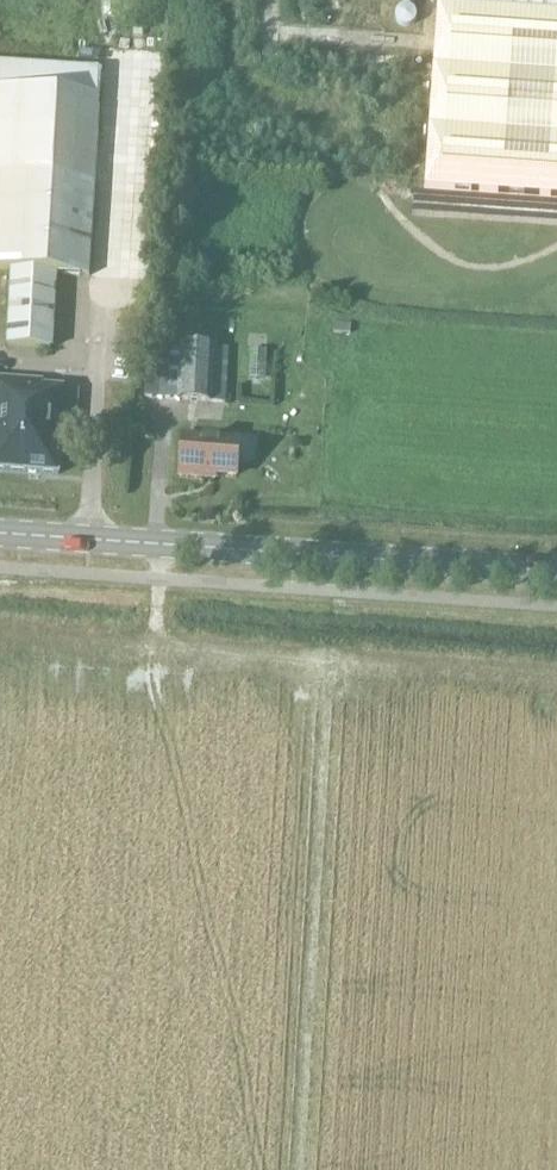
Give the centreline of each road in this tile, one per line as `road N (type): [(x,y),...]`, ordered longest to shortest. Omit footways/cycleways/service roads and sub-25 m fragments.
road 1 (tertiary): [(556,571),(0,533)]

